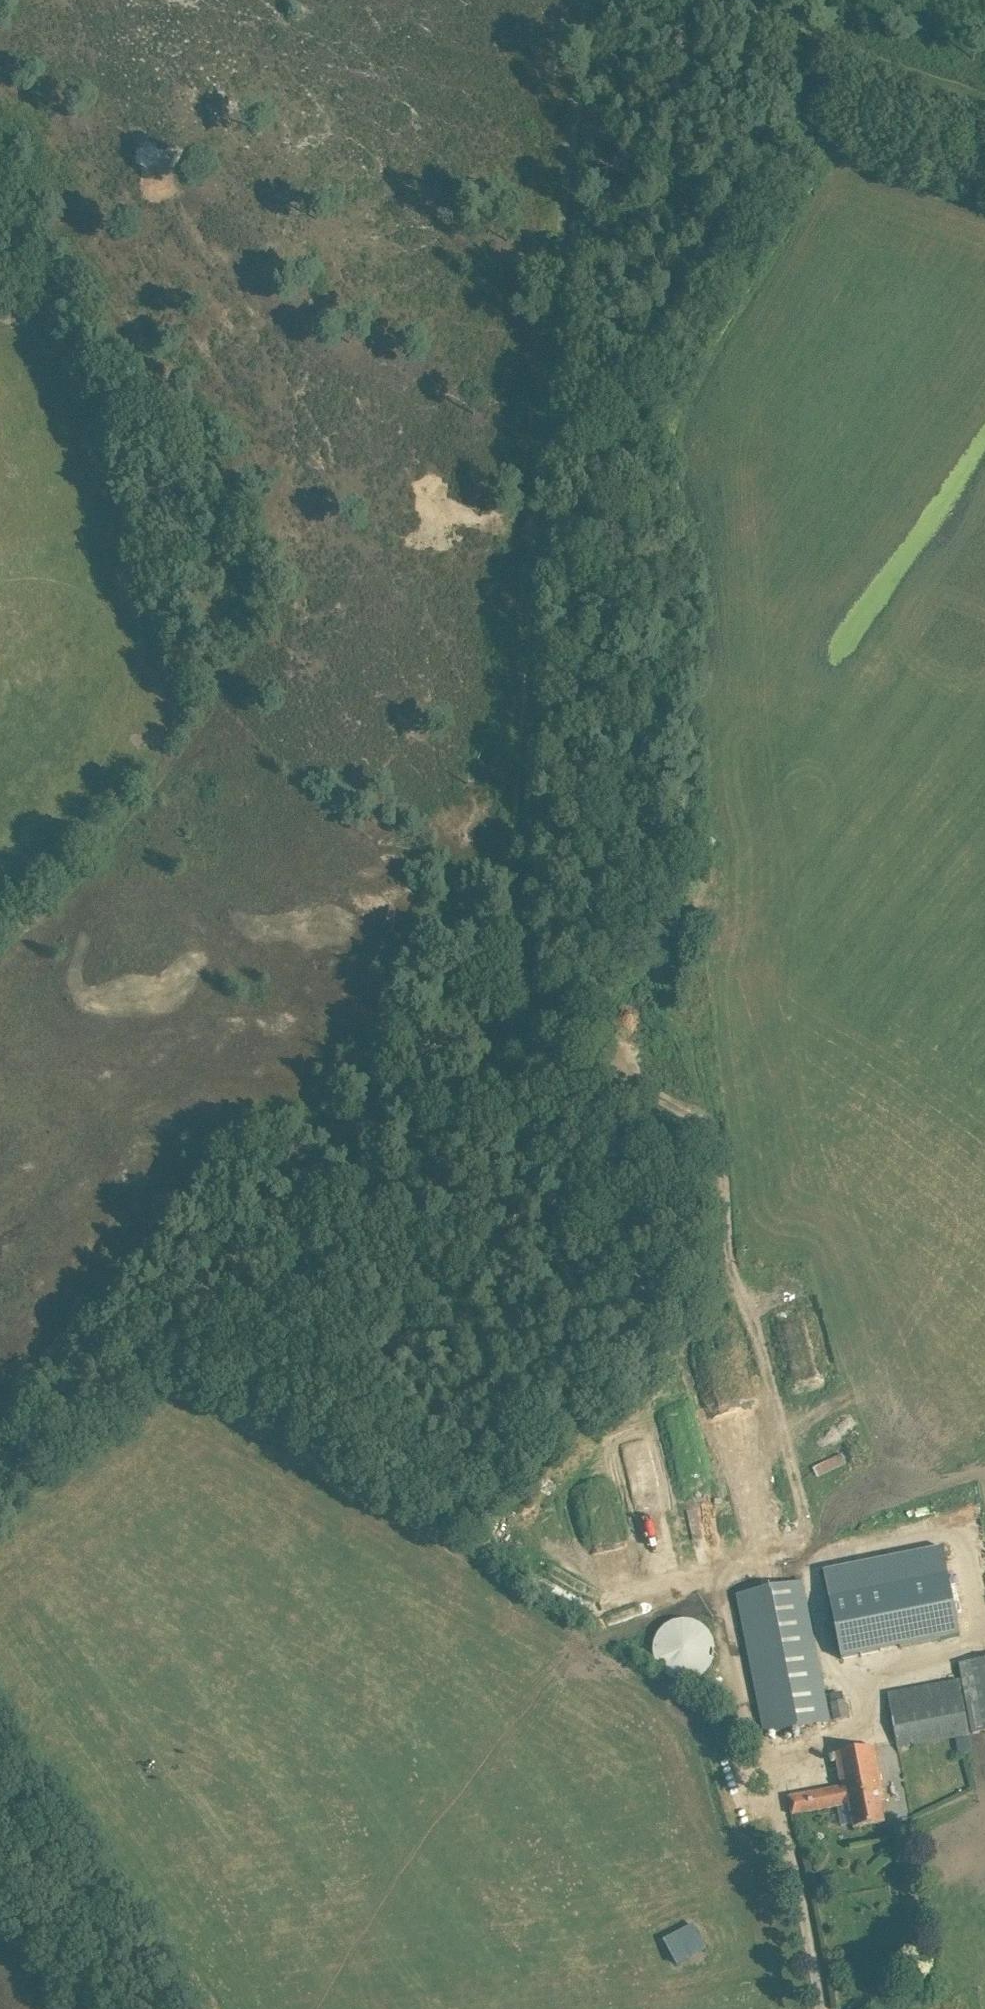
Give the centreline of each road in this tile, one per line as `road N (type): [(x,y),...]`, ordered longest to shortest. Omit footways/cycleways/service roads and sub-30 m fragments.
road 1 (track): [(709,0),(984,107)]
road 2 (track): [(771,1794),(822,1970),(819,2008)]

